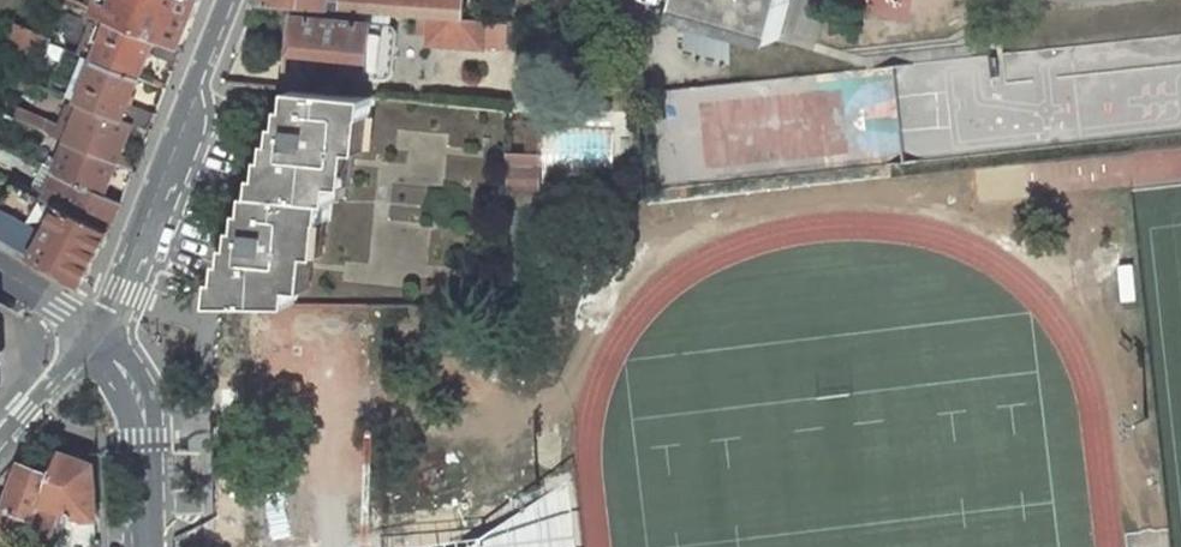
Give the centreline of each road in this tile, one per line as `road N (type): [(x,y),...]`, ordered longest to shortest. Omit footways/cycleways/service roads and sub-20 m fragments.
road 1 (residential): [(231,0),(115,293),(90,334)]
road 2 (residential): [(154,546),(146,418),(90,334)]
road 3 (residential): [(90,334),(0,446)]

